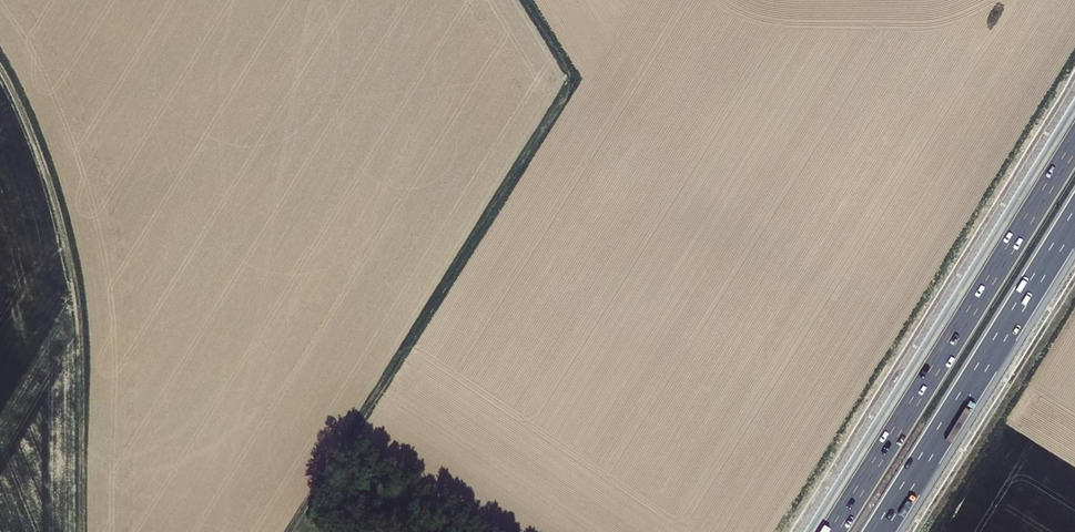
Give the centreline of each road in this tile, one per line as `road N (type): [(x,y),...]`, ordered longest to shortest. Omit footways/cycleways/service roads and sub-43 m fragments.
road 1 (track): [(285,531),(574,77),(524,0)]
road 2 (track): [(0,71),(64,228),(80,334),(85,531)]
road 3 (motorway): [(1074,145),(834,531)]
road 4 (motorway): [(878,531),(1074,208)]

